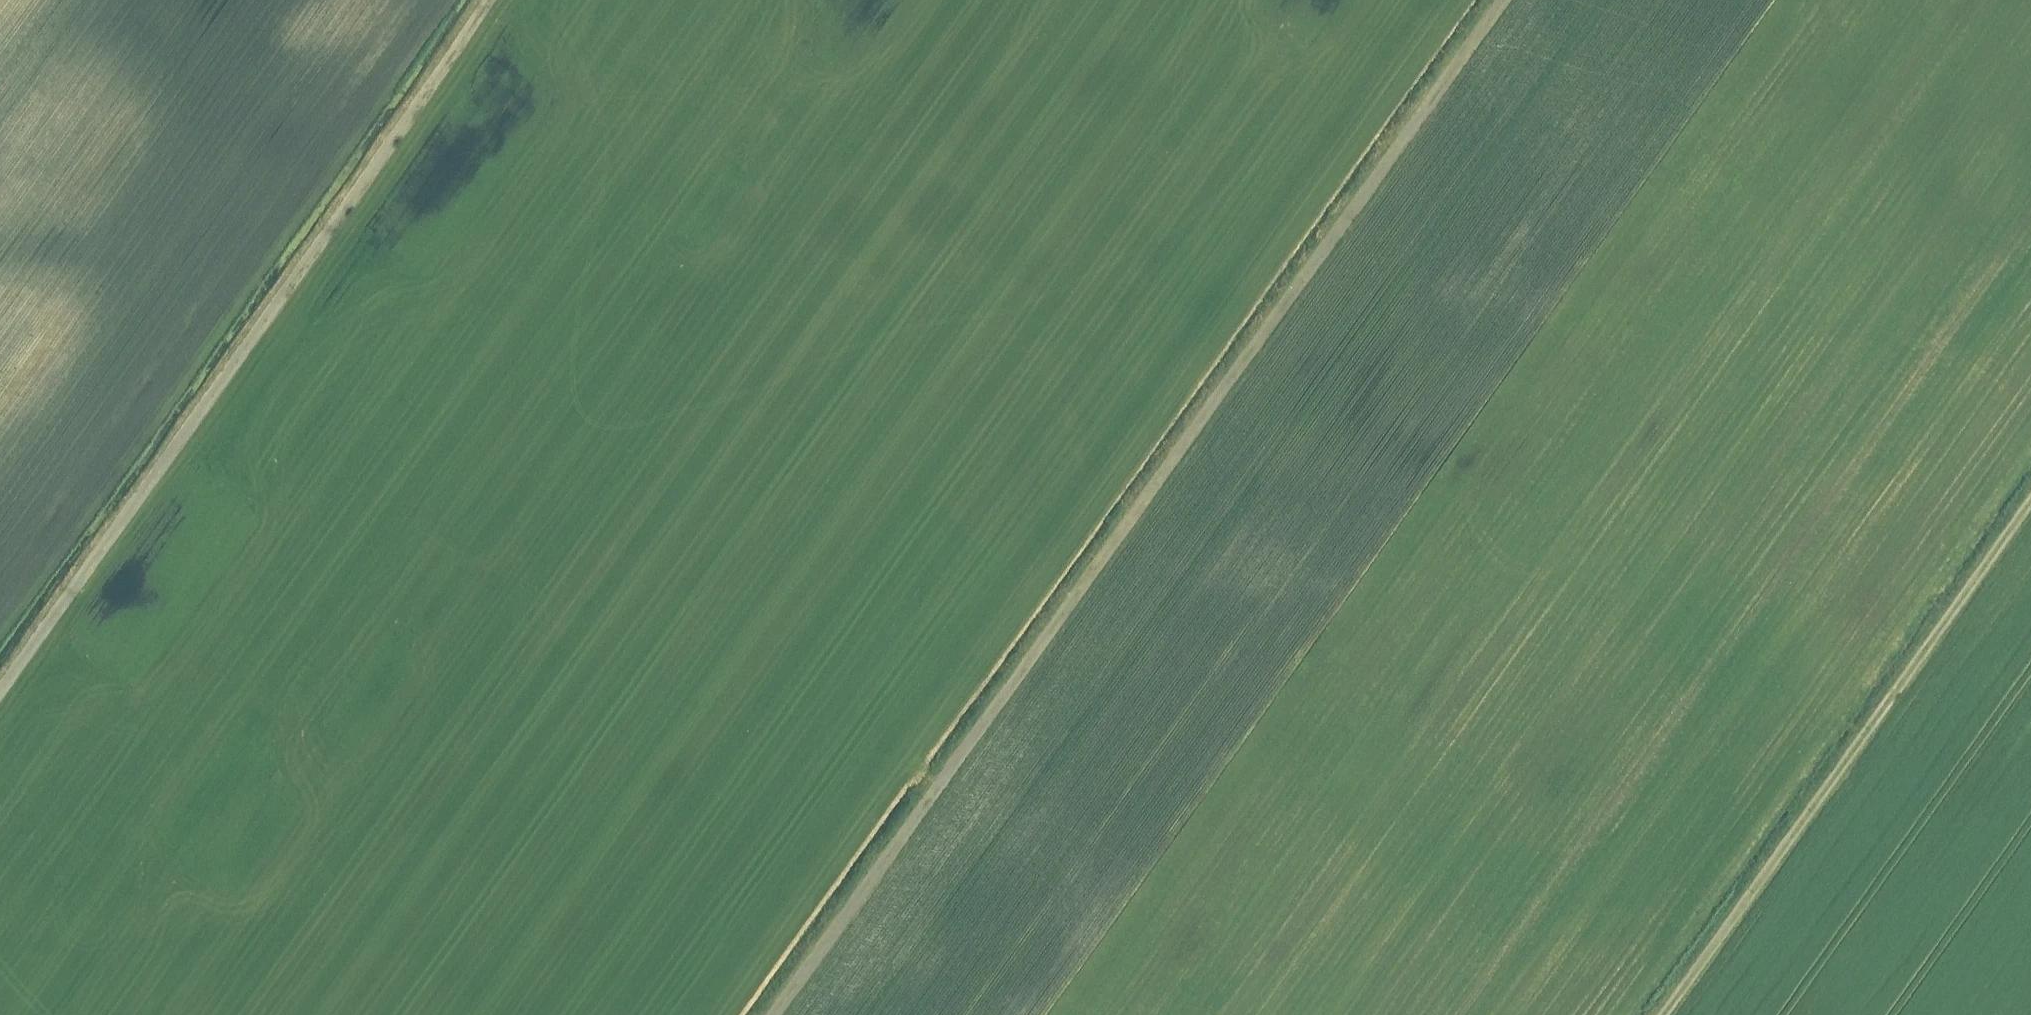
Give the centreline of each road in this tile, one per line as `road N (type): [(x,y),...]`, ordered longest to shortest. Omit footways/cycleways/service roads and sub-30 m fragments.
road 1 (track): [(1953,616),(2030,508)]

